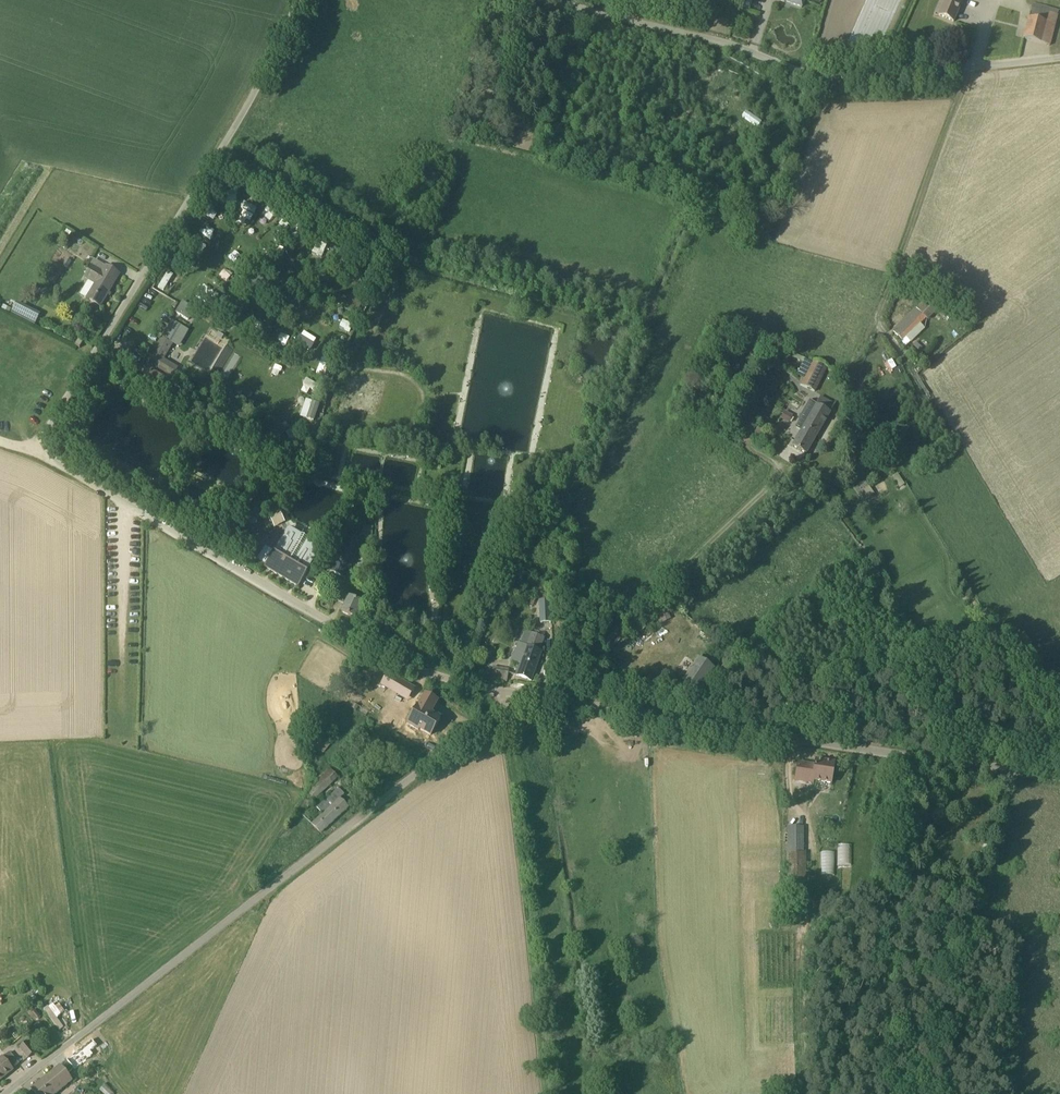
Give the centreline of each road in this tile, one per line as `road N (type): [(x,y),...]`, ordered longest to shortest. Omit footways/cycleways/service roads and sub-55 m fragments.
road 1 (unclassified): [(520,693),(443,678),(390,657),(52,450),(53,424),(273,81),(307,0)]
road 2 (unclassified): [(9,1093),(520,693)]
road 3 (unclassified): [(520,693),(1059,777)]
road 4 (unclassified): [(1059,65),(840,76),(538,0)]
road 5 (track): [(789,479),(546,697)]
road 6 (track): [(970,70),(877,324)]

